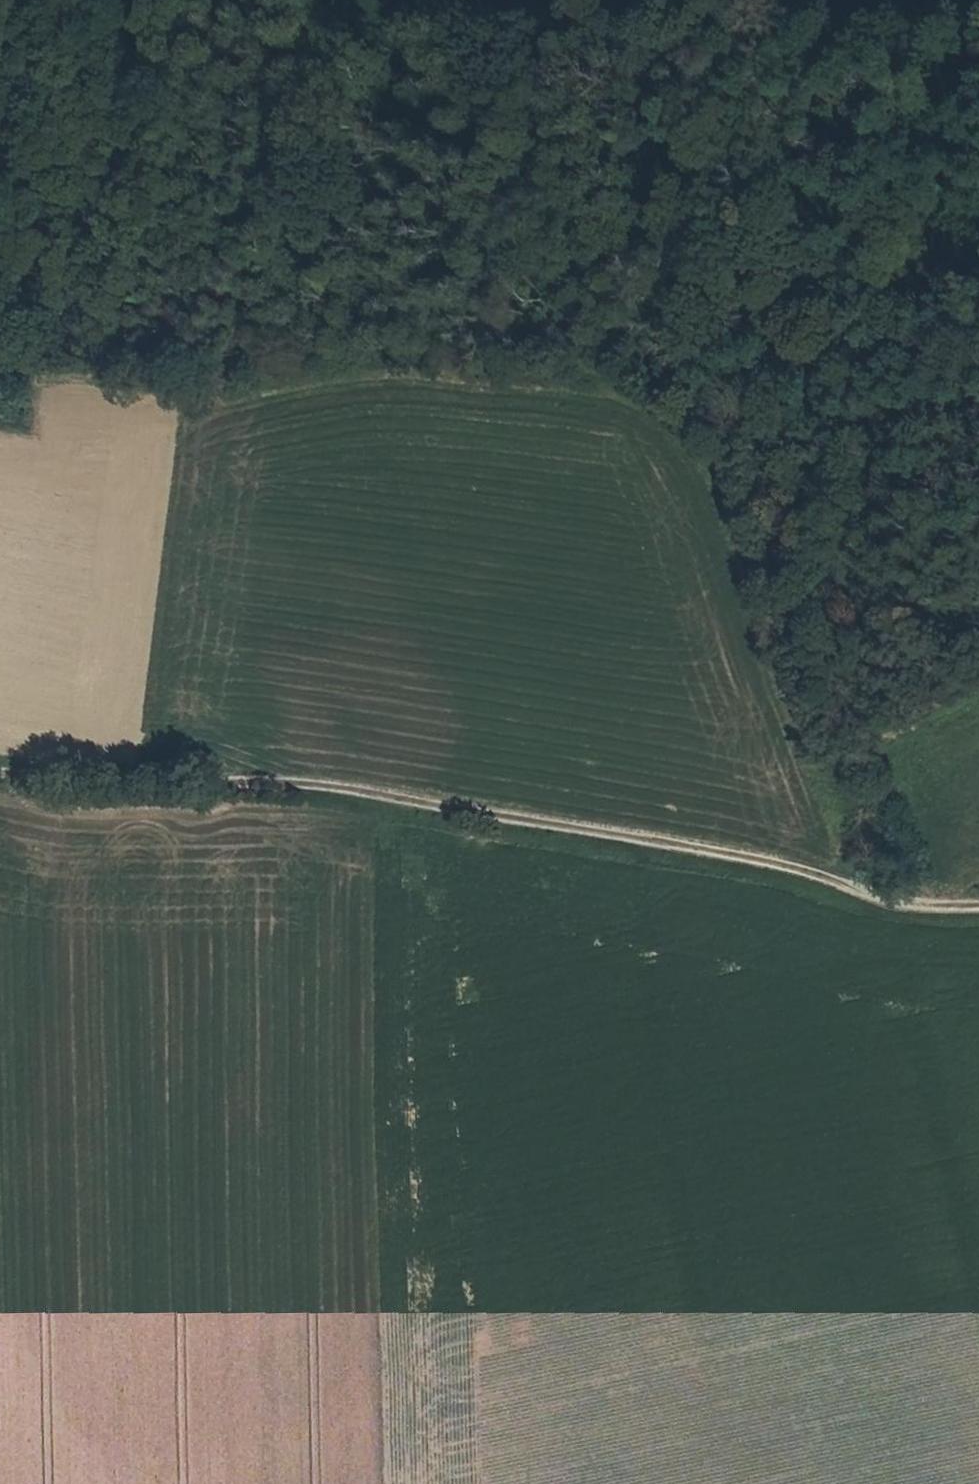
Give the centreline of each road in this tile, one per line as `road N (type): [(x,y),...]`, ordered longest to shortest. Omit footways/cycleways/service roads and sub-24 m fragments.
road 1 (track): [(978,903),(910,898),(809,867),(323,782),(0,769)]

